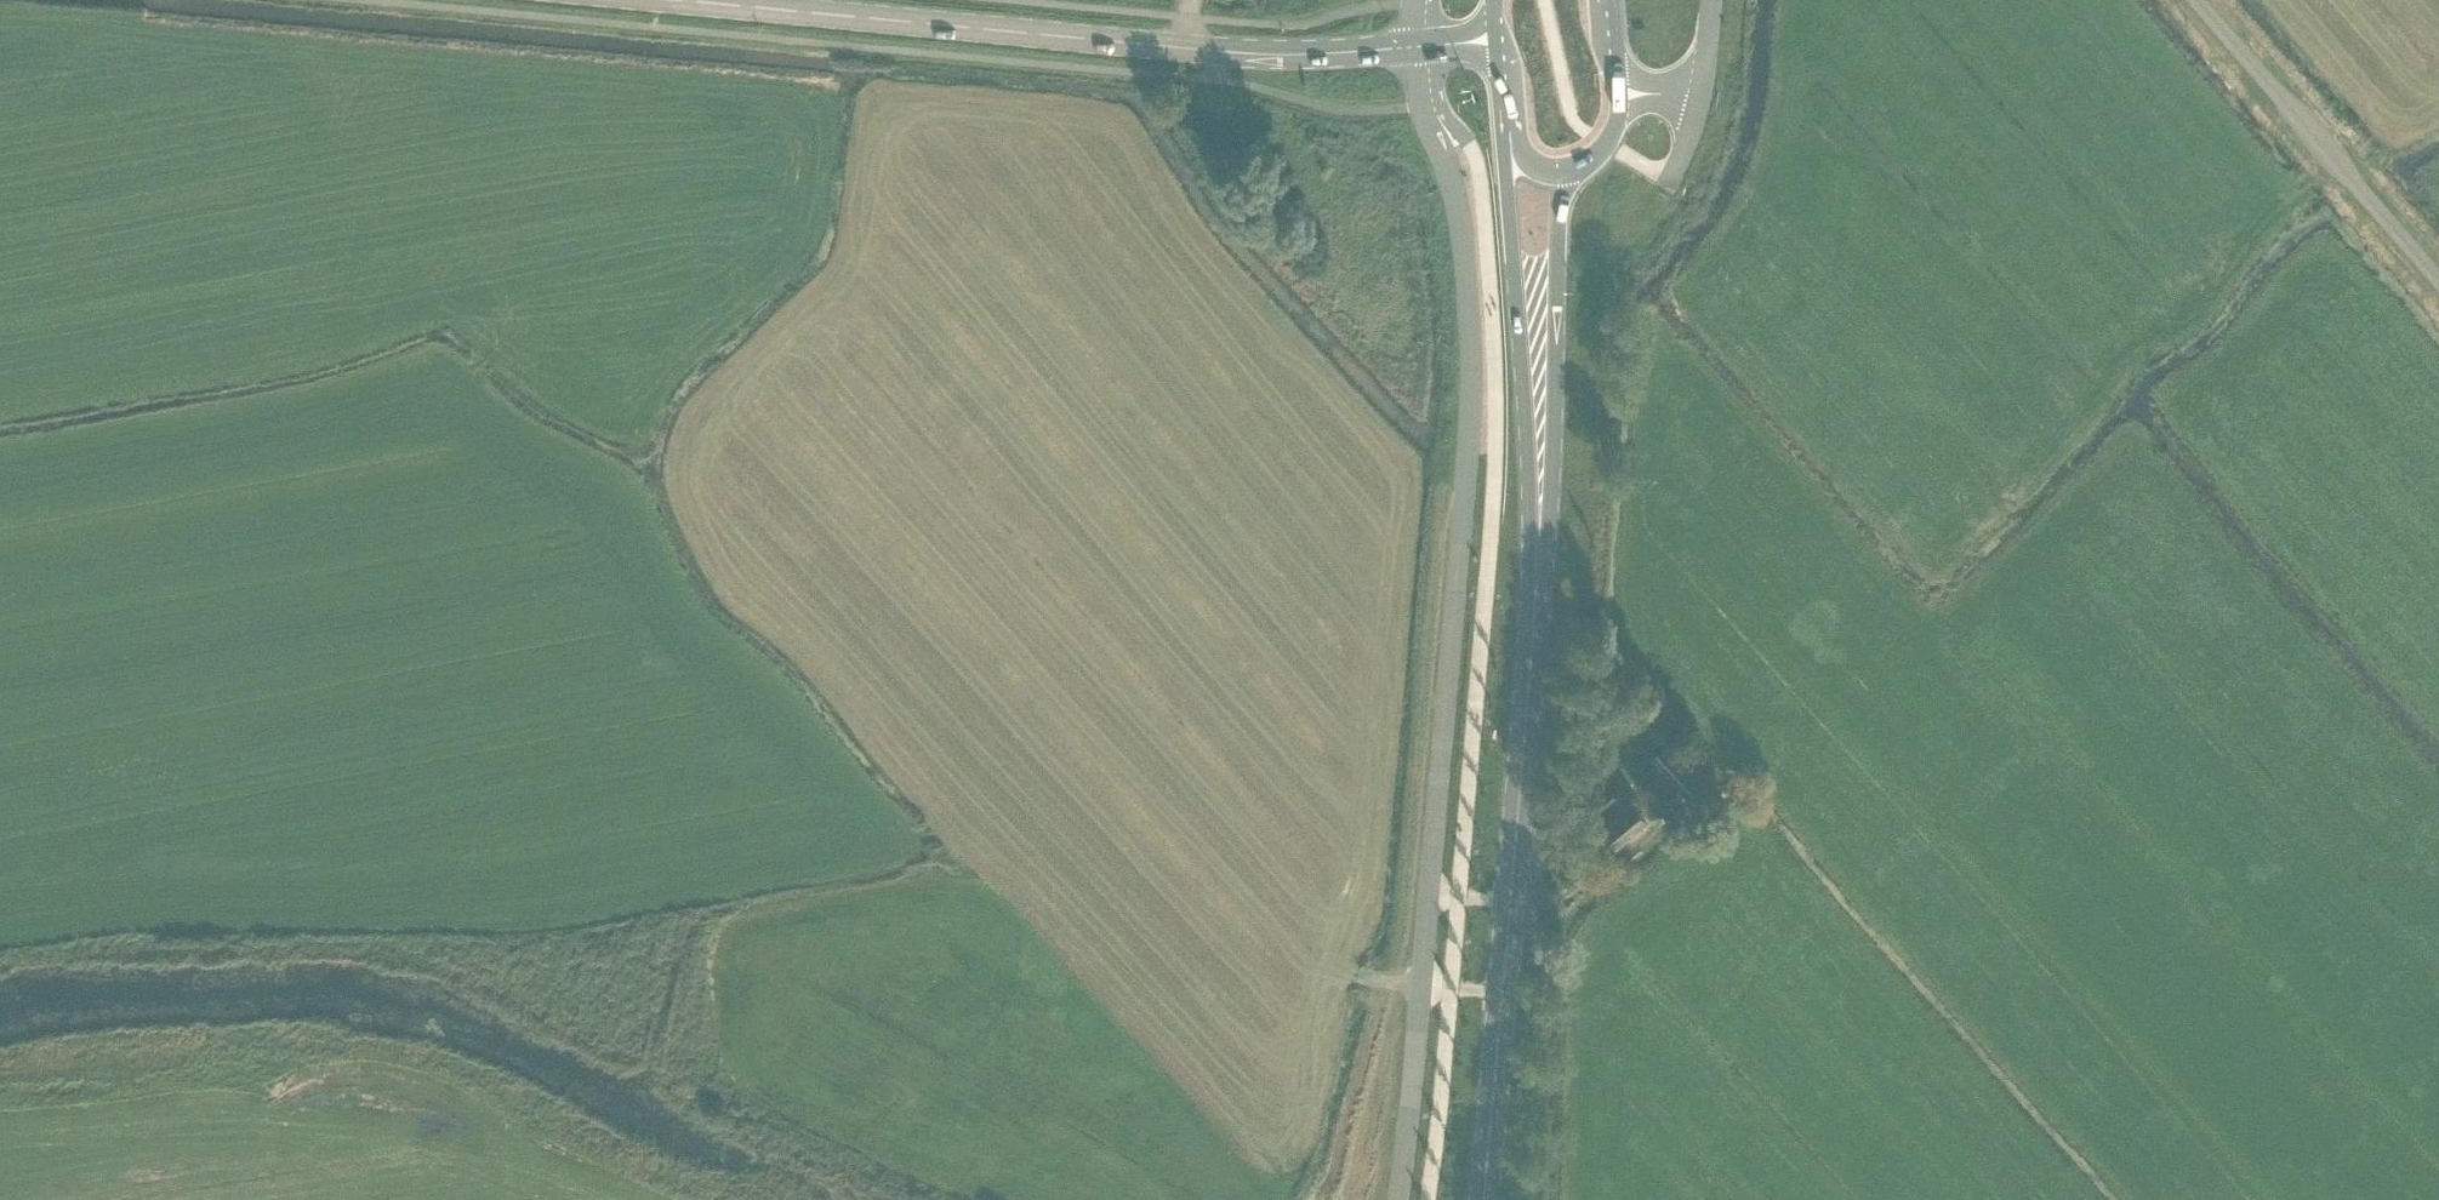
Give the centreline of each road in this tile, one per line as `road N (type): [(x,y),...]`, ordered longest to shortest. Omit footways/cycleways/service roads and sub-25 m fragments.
road 1 (unclassified): [(1397,1199),(1471,401),(1461,227),(1450,174),(1420,104),(1414,46)]
road 2 (tertiary): [(1414,46),(1301,54),(1196,49),(656,0)]
road 3 (primary): [(1483,1199),(1539,547)]
road 4 (primary): [(1501,119),(1529,528),(1539,547)]
road 5 (primary): [(1539,547),(1549,528),(1558,228),(1571,169)]
road 6 (unclassified): [(2438,287),(2195,0)]

